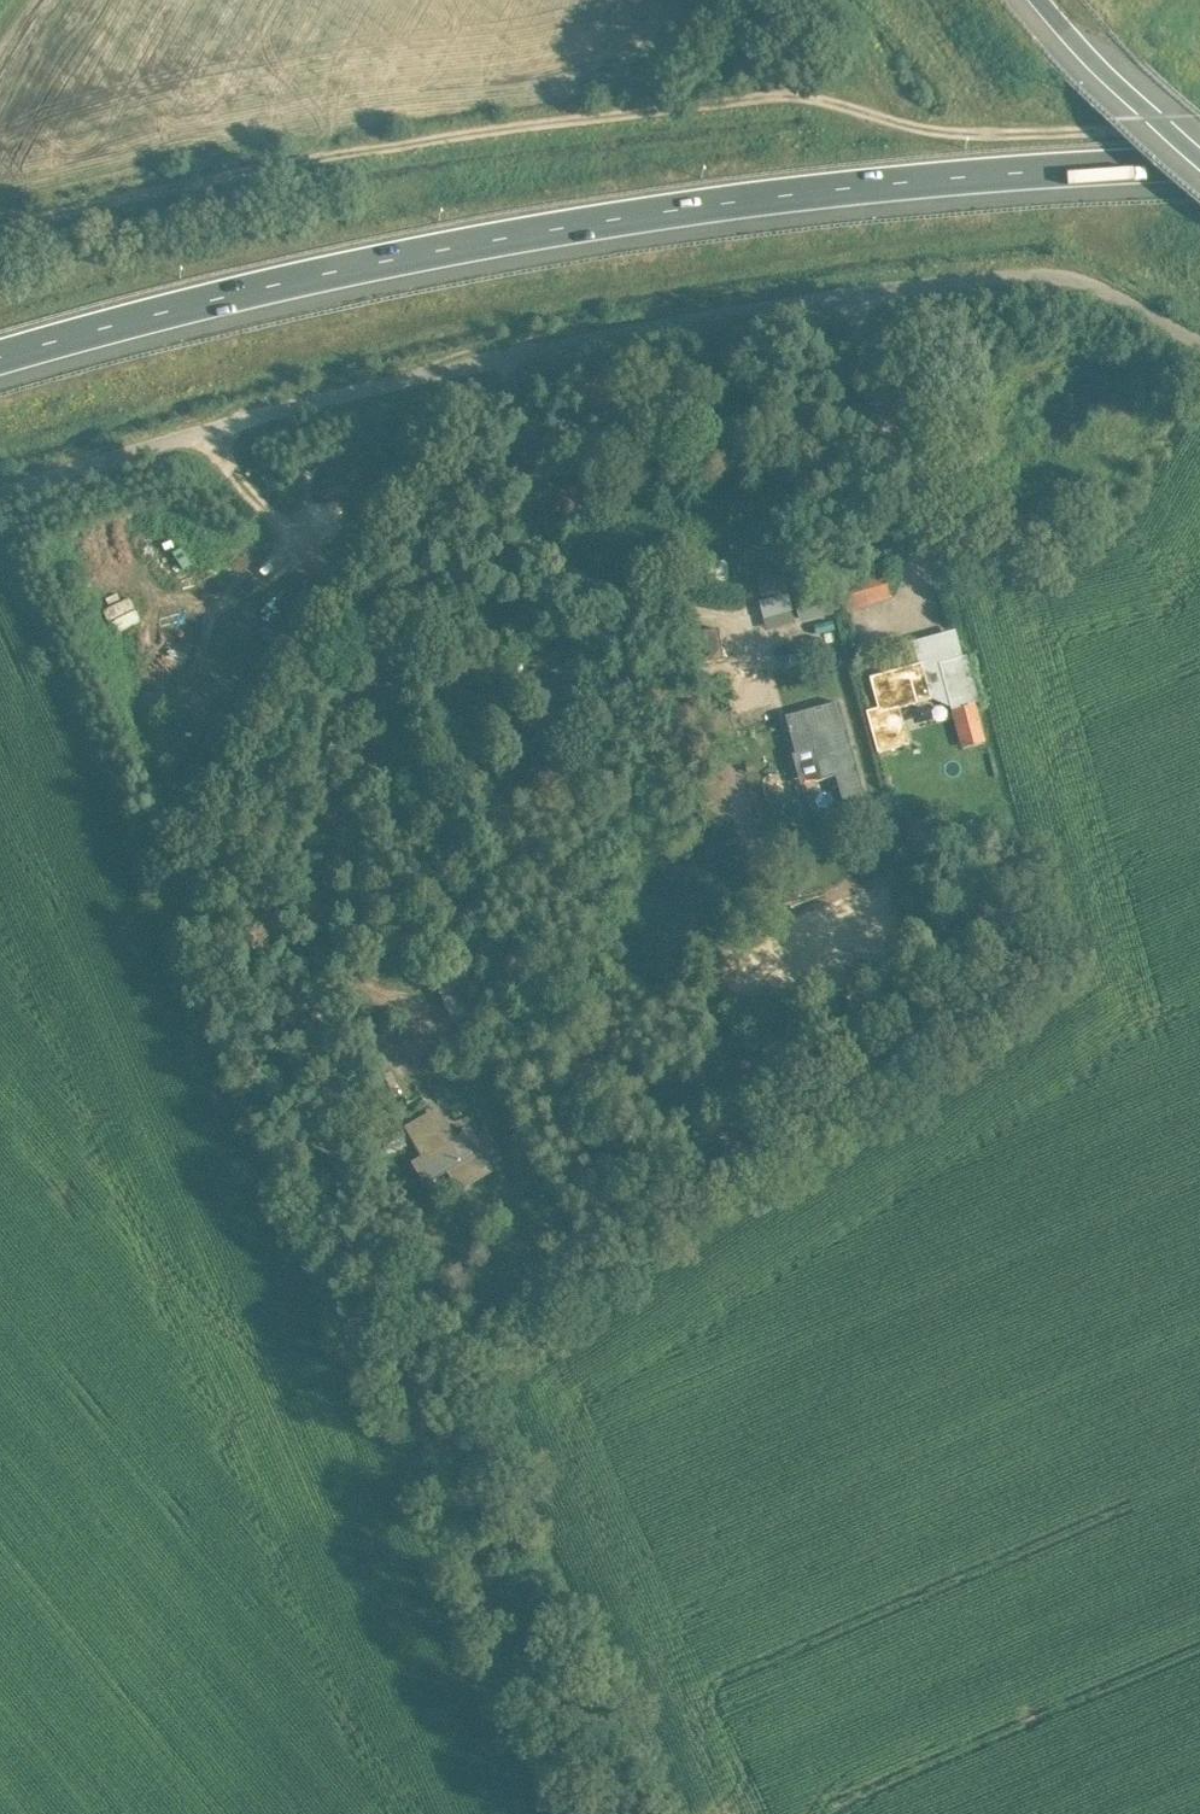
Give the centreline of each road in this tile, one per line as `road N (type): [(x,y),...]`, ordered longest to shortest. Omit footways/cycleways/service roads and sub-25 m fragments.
road 1 (unclassified): [(0,498),(434,363),(837,286),(1022,273),(1066,277),(1199,343)]
road 2 (motorway): [(0,356),(369,262),(554,226),(1042,168),(1199,164)]
road 3 (track): [(0,231),(340,154),(761,95),(830,101),(945,133),(1199,124)]
road 4 (motorway): [(1040,0),(1110,82),(1199,167)]

